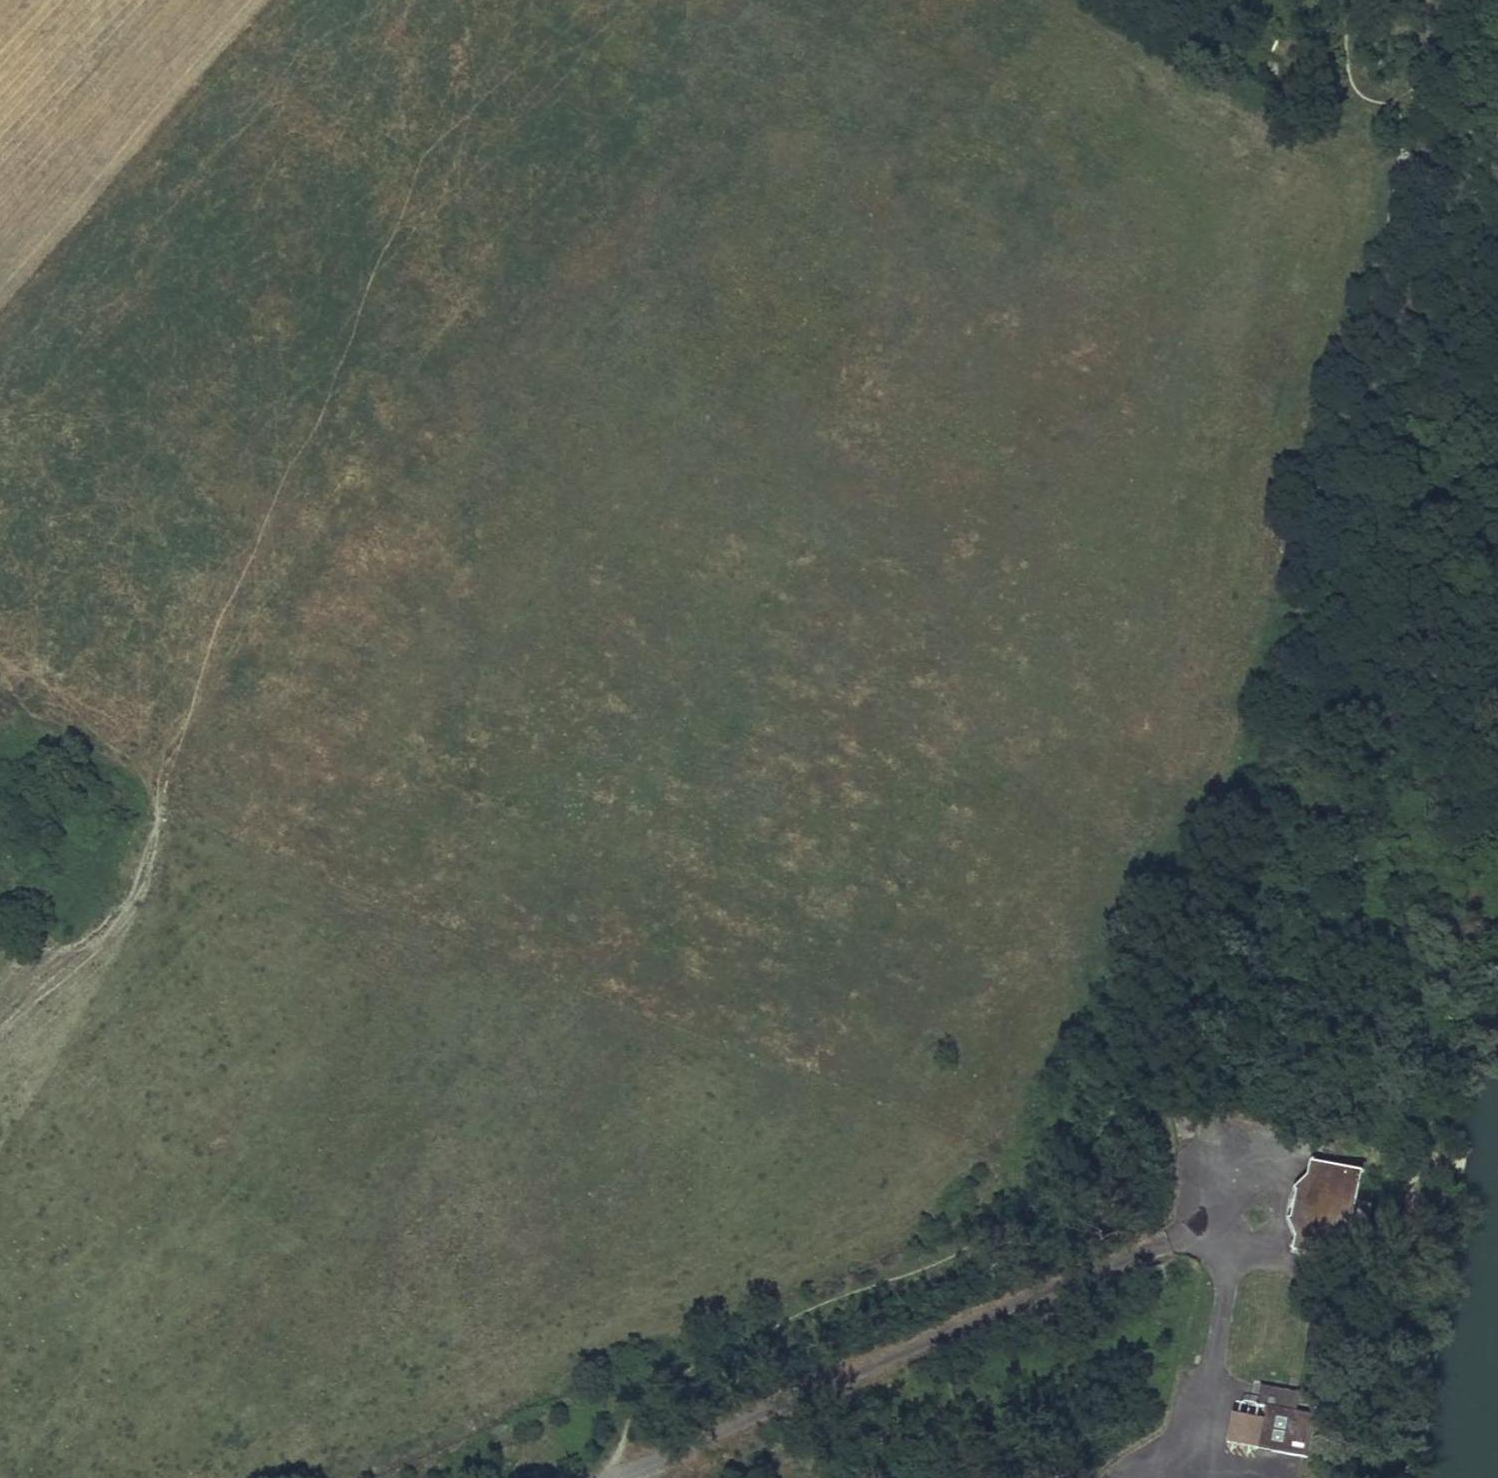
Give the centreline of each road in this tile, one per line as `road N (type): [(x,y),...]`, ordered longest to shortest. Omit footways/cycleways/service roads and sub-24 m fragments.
road 1 (unclassified): [(614,1477),(766,1405),(1166,1244),(1209,1243),(1227,1259),(1216,1363),(1188,1477)]

